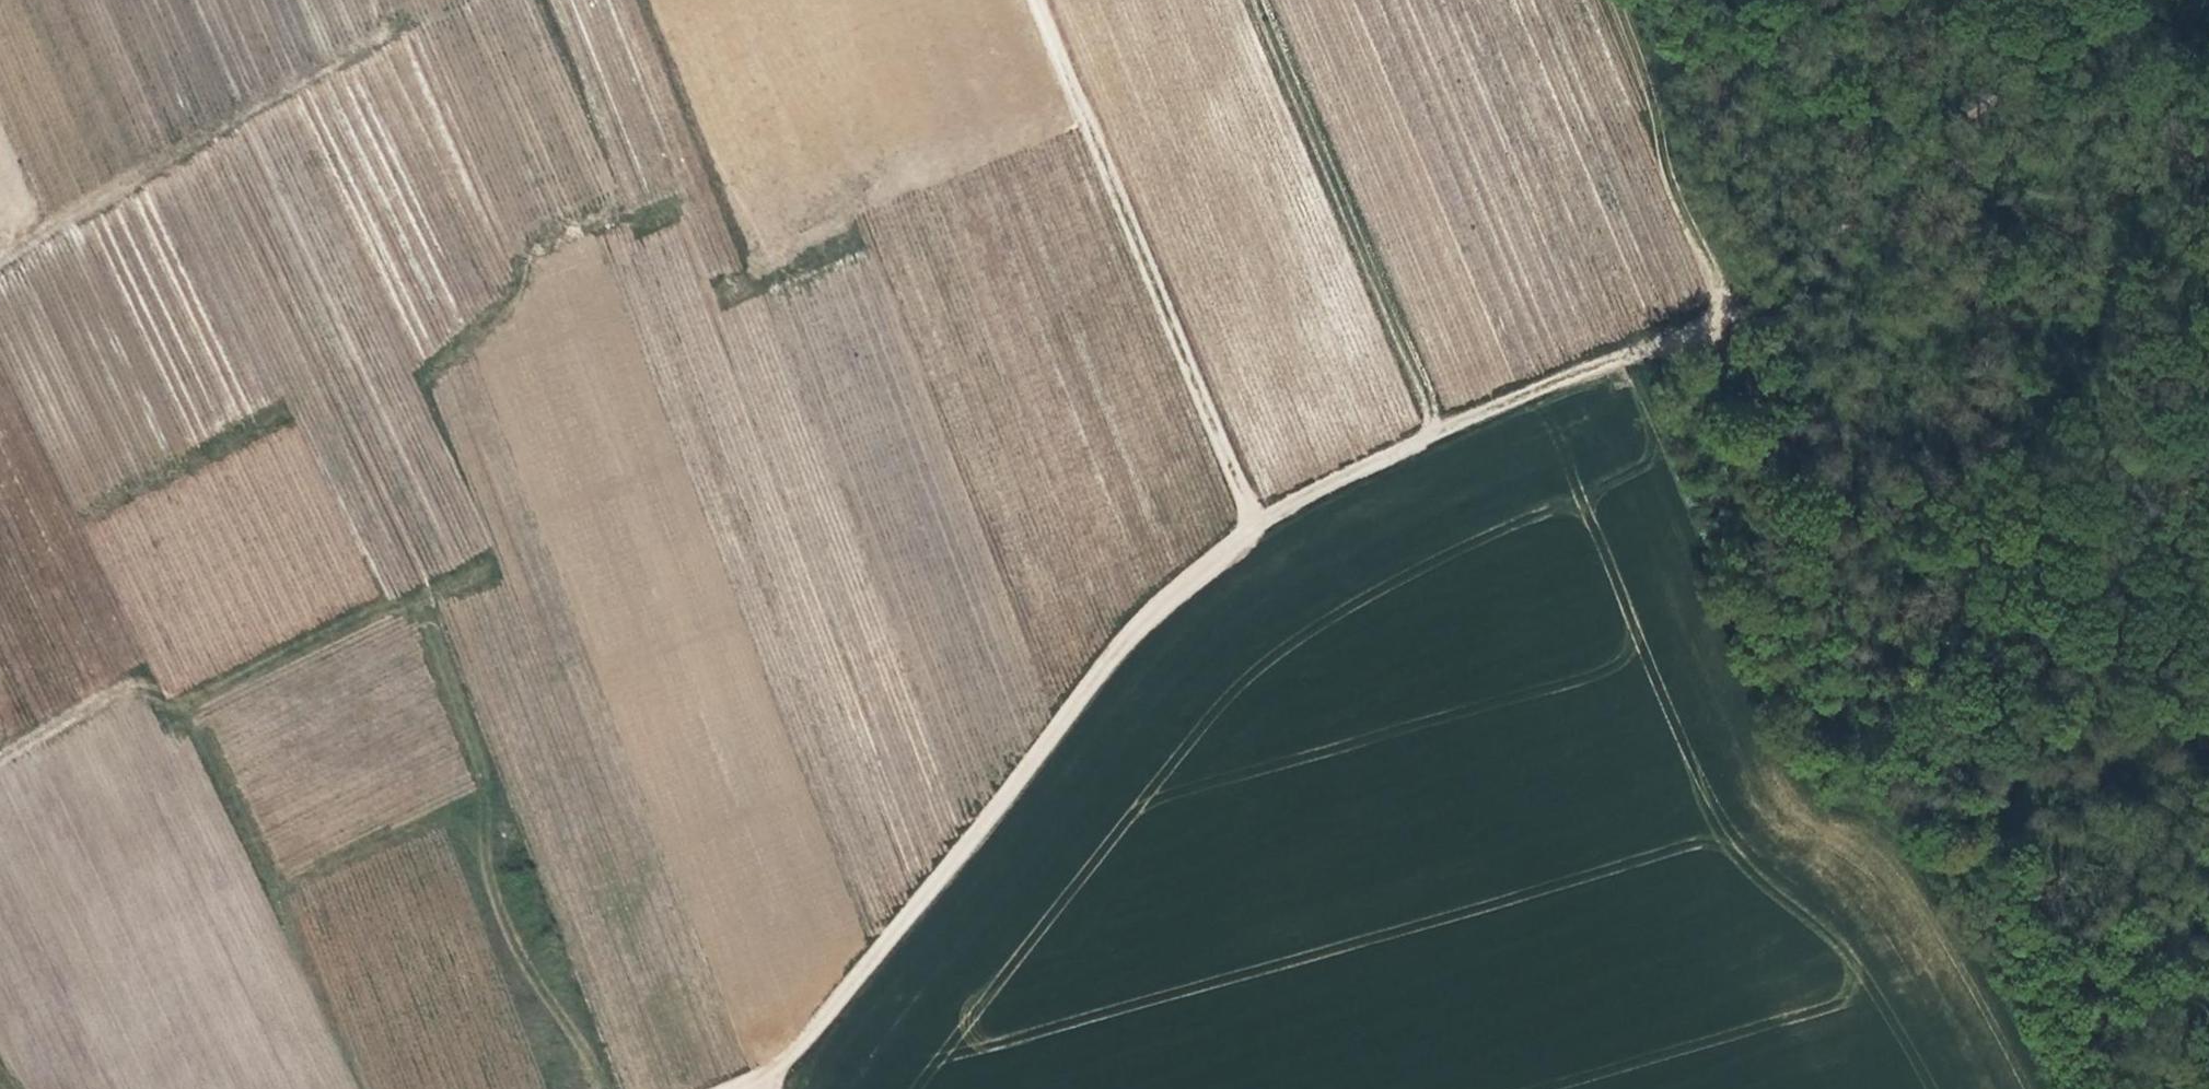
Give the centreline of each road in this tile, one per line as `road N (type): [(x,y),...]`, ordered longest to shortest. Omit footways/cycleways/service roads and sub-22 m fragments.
road 1 (track): [(0,755),(121,692),(174,705),(357,617),(418,603),(438,635),(484,772),(493,896),(518,954),(604,1088)]
road 2 (track): [(767,1081),(1133,631),(1254,527)]
road 3 (track): [(1254,527),(1035,0)]
road 4 (track): [(1254,527),(1466,414),(1746,319)]
road 5 (track): [(1257,0),(1428,394),(1431,433)]
road 6 (track): [(384,42),(0,261)]
road 7 (track): [(1711,330),(1722,300),(1679,203),(1644,69),(1616,0)]

